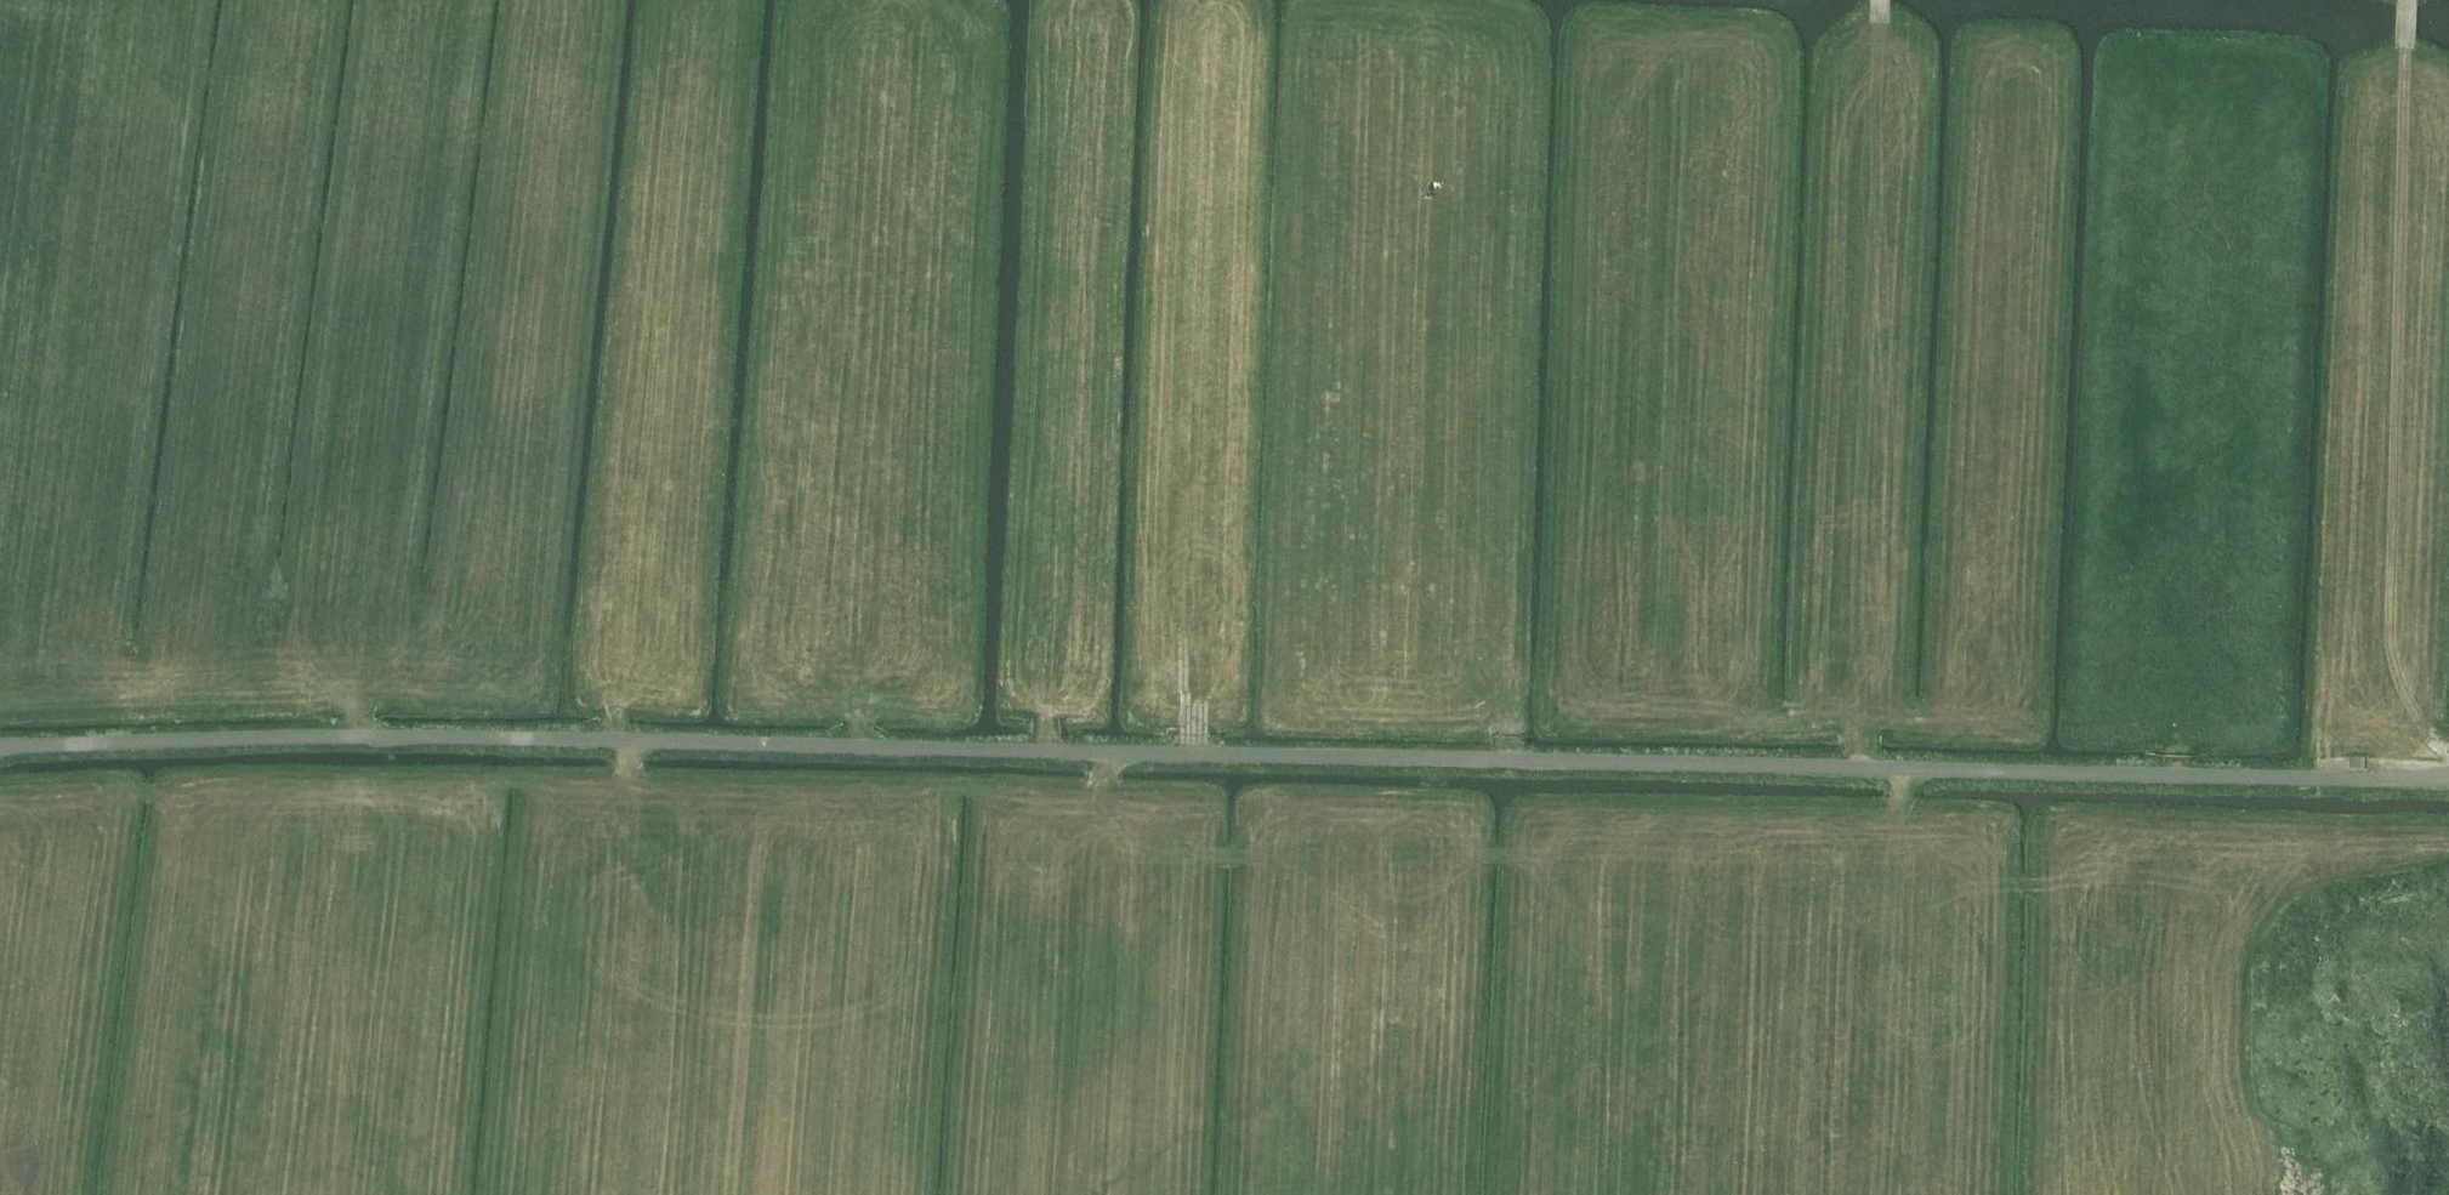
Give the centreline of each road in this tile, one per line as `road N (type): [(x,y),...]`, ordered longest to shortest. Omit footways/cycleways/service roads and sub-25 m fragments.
road 1 (unclassified): [(0,749),(382,737),(2448,780)]
road 2 (track): [(2448,750),(2391,667),(2408,0)]

